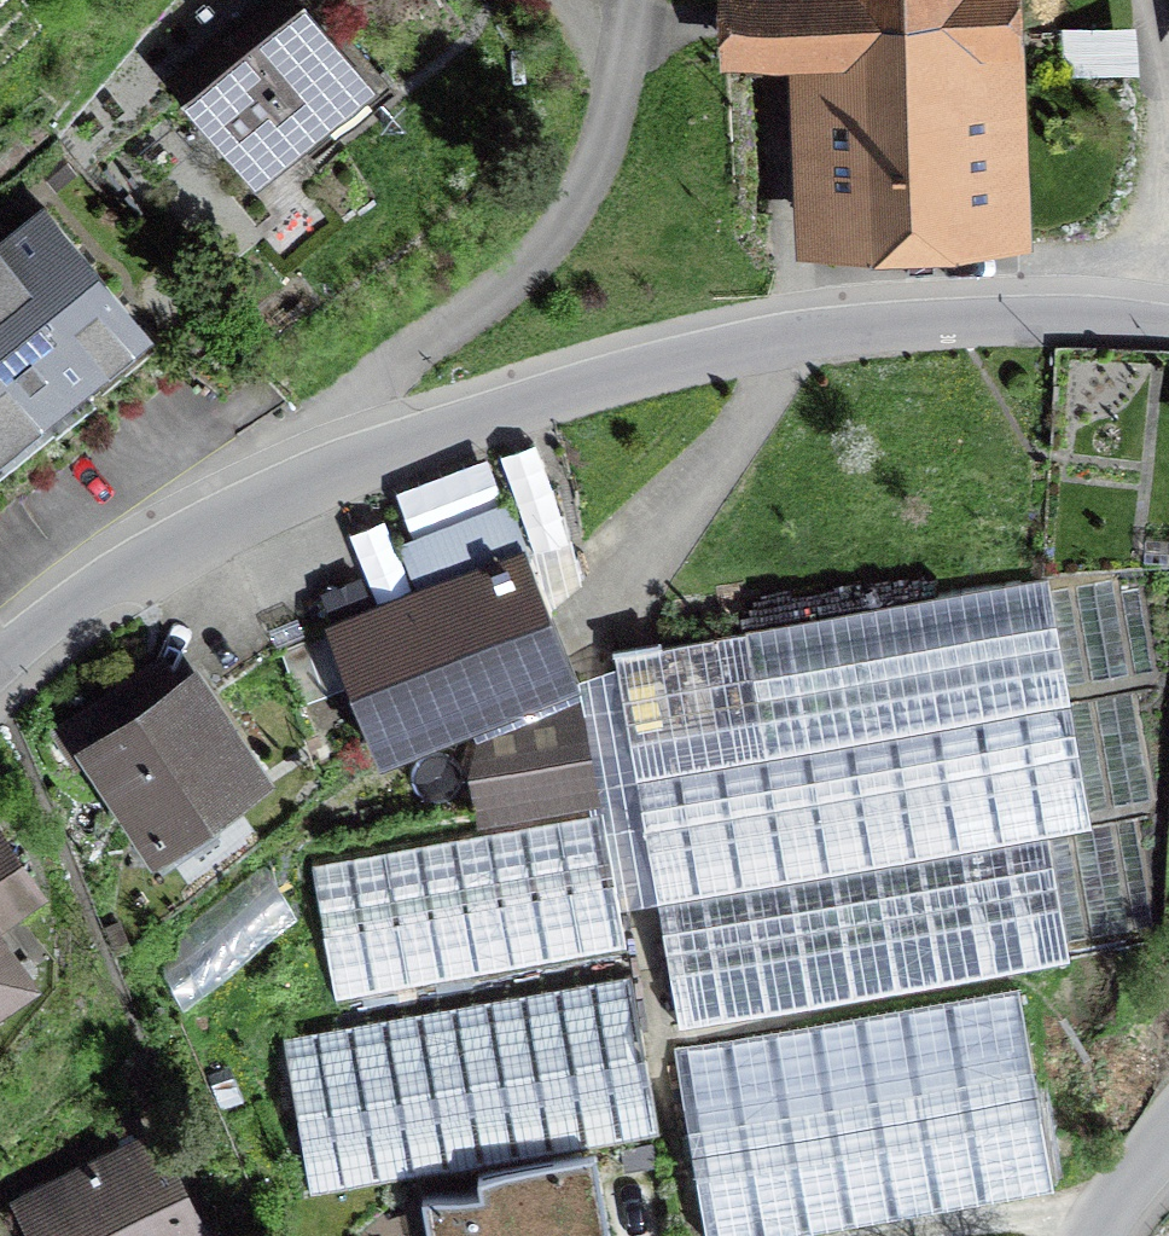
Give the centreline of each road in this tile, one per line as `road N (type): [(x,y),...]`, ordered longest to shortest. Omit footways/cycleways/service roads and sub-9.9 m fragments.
road 1 (tertiary): [(1168,325),(1084,315),(858,325),(658,364),(301,483)]
road 2 (unclassified): [(634,0),(611,131),(583,201),(540,258),(372,391),(301,483)]
road 3 (tertiary): [(301,483),(98,585),(0,660)]
road 4 (tertiary): [(1094,1235),(1168,1137)]

